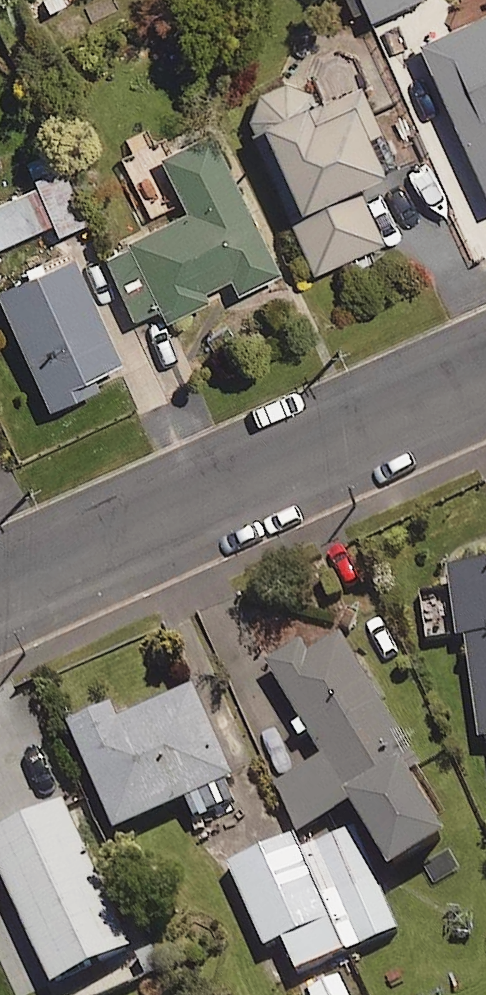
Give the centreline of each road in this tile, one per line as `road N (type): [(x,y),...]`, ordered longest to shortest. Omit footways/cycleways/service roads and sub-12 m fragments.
road 1 (residential): [(0,587),(485,371)]

